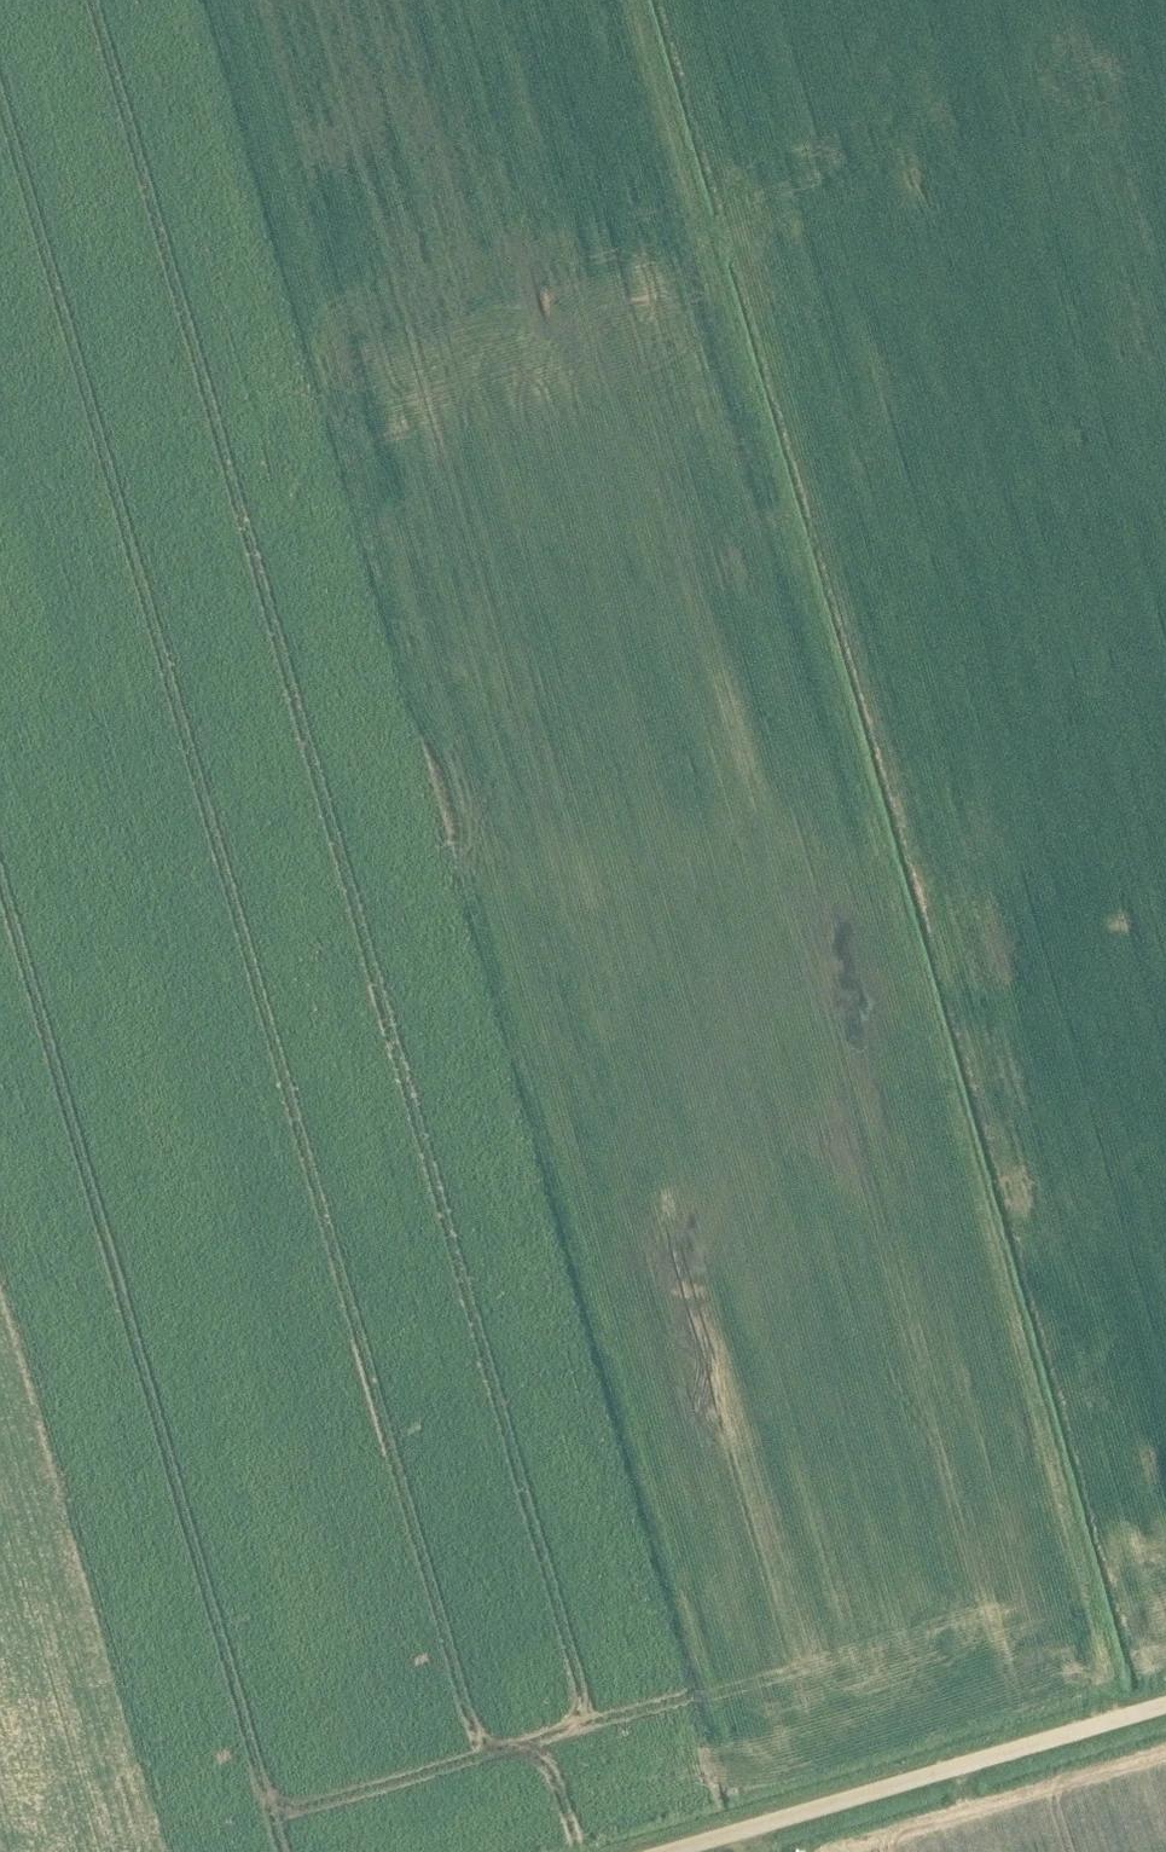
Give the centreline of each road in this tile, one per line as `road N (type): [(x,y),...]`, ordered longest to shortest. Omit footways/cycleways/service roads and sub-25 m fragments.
road 1 (unclassified): [(669,1851),(1165,1705)]

